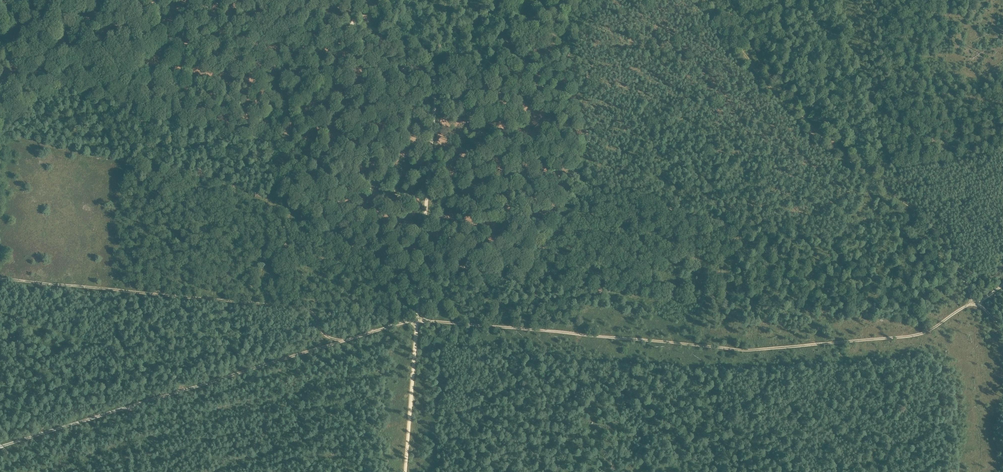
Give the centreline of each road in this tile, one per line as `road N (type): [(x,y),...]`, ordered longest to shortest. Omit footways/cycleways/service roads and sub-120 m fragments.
road 1 (track): [(973,304),(919,337),(745,350),(417,318),(0,447)]
road 2 (track): [(404,471),(432,66),(400,38),(271,0)]
road 3 (track): [(0,281),(304,310),(324,337),(340,342)]
road 4 (track): [(885,189),(780,96),(704,0)]
road 5 (track): [(885,189),(854,0)]
road 6 (track): [(973,304),(928,220),(885,189)]

